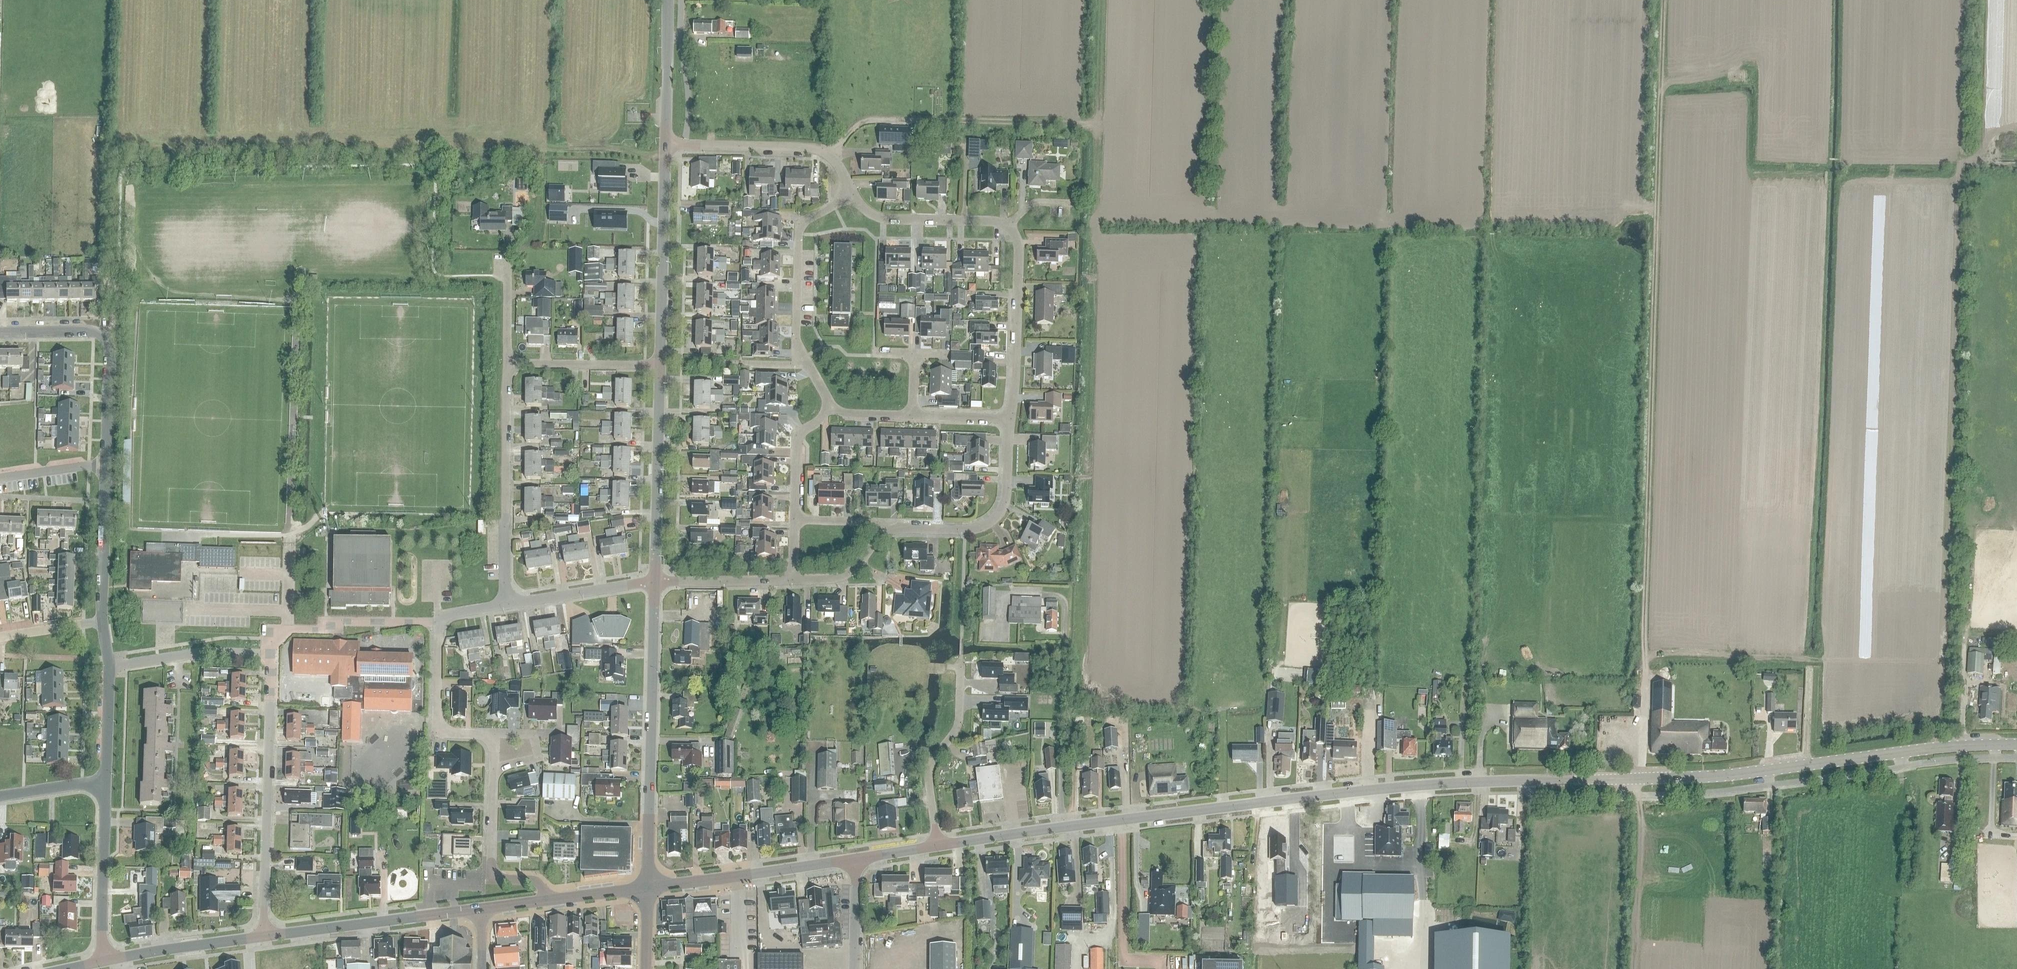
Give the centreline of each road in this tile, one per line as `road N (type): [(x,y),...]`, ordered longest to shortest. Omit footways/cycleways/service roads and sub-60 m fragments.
road 1 (tertiary): [(940,845),(1400,788),(1707,778),(2016,743)]
road 2 (track): [(1645,676),(1664,0)]
road 3 (tertiary): [(647,887),(654,583)]
road 4 (residential): [(262,936),(270,656)]
road 5 (track): [(834,157),(859,123),(874,120),(1096,124)]
road 6 (residential): [(832,407),(795,340),(798,233),(852,194)]
road 7 (residential): [(504,604),(507,363)]
road 8 (track): [(1093,239),(1101,0)]
road 9 (tertiary): [(660,366),(666,144)]
road 10 (tertiary): [(262,936),(481,910)]
road 11 (tertiary): [(654,583),(660,366)]
road 12 (residential): [(884,533),(972,529),(992,520),(1005,496),(1010,420)]
road 13 (residential): [(852,194),(834,157),(813,146),(666,144)]
road 14 (tertiary): [(647,887),(857,861)]
road 15 (track): [(1645,655),(1846,662)]
road 16 (residential): [(1010,420),(1018,242),(1009,227)]
road 17 (residential): [(940,845),(931,761),(959,721),(958,670)]
road 18 (residential): [(102,961),(106,782)]
road 19 (residential): [(546,901),(536,881),(491,879),(493,769)]
road 20 (track): [(1639,794),(1633,968)]
road 21 (residential): [(1009,227),(883,219),(852,194)]
road 22 (residential): [(491,733),(435,732),(438,622)]
road 23 (tertiary): [(102,961),(262,936)]
road 24 (residential): [(111,669),(206,651),(270,656)]
road 25 (residential): [(103,623),(105,467)]
road 26 (residential): [(286,631),(327,631),(343,620),(438,622)]
road 27 (residential): [(507,363),(660,366)]
road 28 (residential): [(504,604),(654,583)]
road 29 (tertiary): [(666,144),(668,0)]
road 30 (residential): [(654,583),(793,580)]
road 31 (residential): [(795,520),(797,439),(832,407)]
road 32 (residential): [(105,467),(104,339)]

